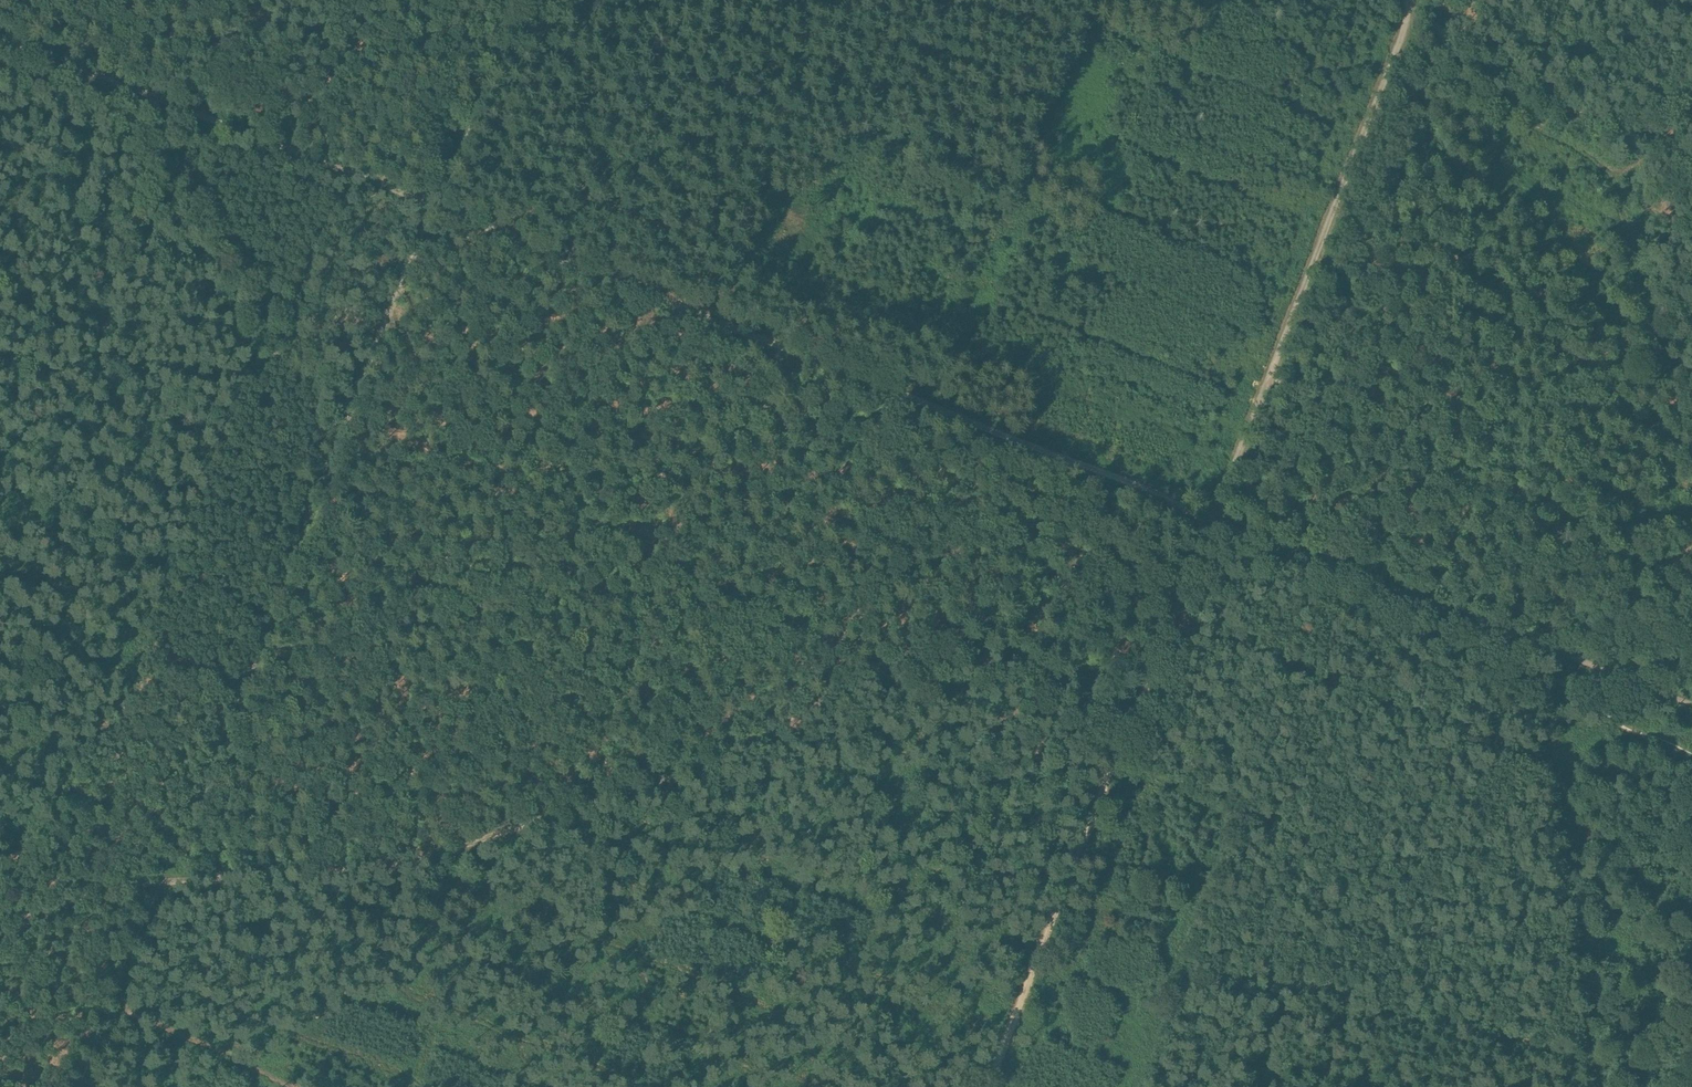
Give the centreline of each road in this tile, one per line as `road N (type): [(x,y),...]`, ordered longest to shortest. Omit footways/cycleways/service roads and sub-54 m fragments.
road 1 (track): [(1213,511),(1100,550),(778,725),(469,843),(370,867),(171,880),(0,906)]
road 2 (track): [(88,1086),(433,226)]
road 3 (track): [(433,226),(1213,511)]
road 4 (track): [(986,1086),(1213,511)]
road 5 (track): [(1213,511),(1405,19)]
road 6 (track): [(1213,511),(1691,701)]
road 7 (track): [(1691,416),(1645,317),(1621,177),(1432,41),(1404,31)]
road 8 (track): [(0,34),(433,226)]
road 9 (track): [(933,405),(1051,104)]
road 10 (track): [(433,226),(527,0)]
road 11 (track): [(637,0),(598,22),(508,38)]

